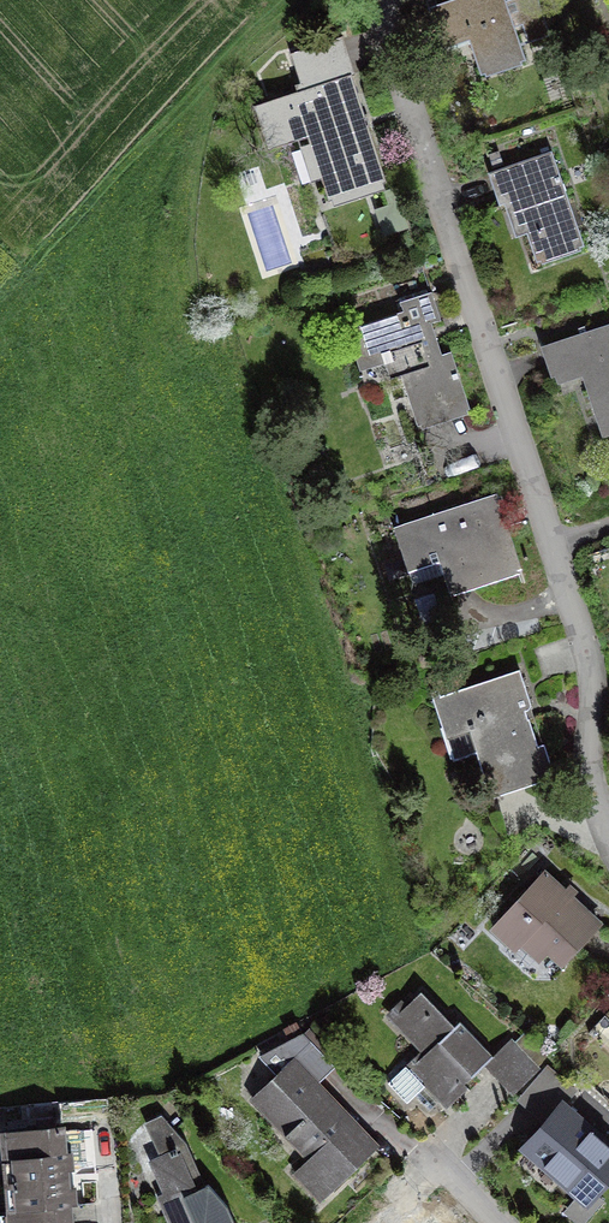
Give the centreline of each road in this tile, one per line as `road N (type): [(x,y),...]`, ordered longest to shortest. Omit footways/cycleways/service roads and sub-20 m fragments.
road 1 (residential): [(386,0),(378,12),(595,675),(608,833)]

